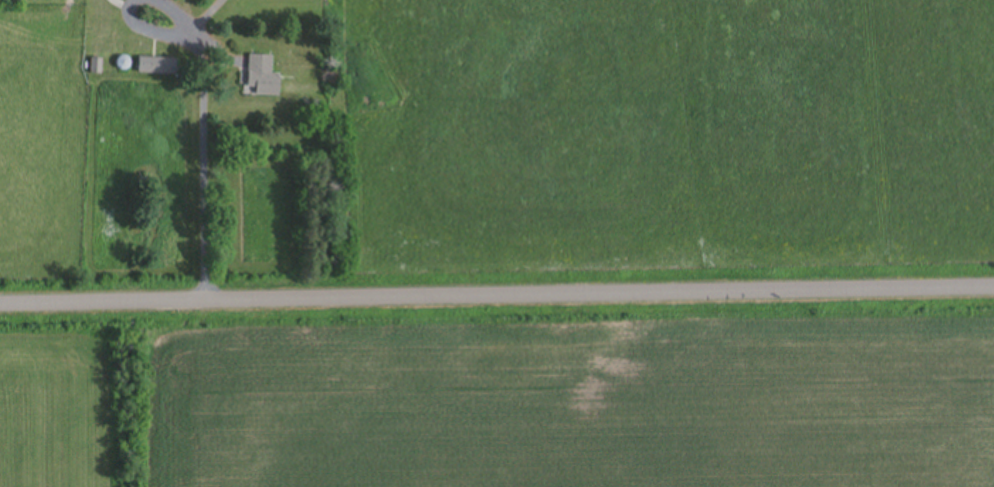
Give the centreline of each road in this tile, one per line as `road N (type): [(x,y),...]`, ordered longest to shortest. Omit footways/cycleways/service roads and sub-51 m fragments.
road 1 (residential): [(0,301),(993,286)]

